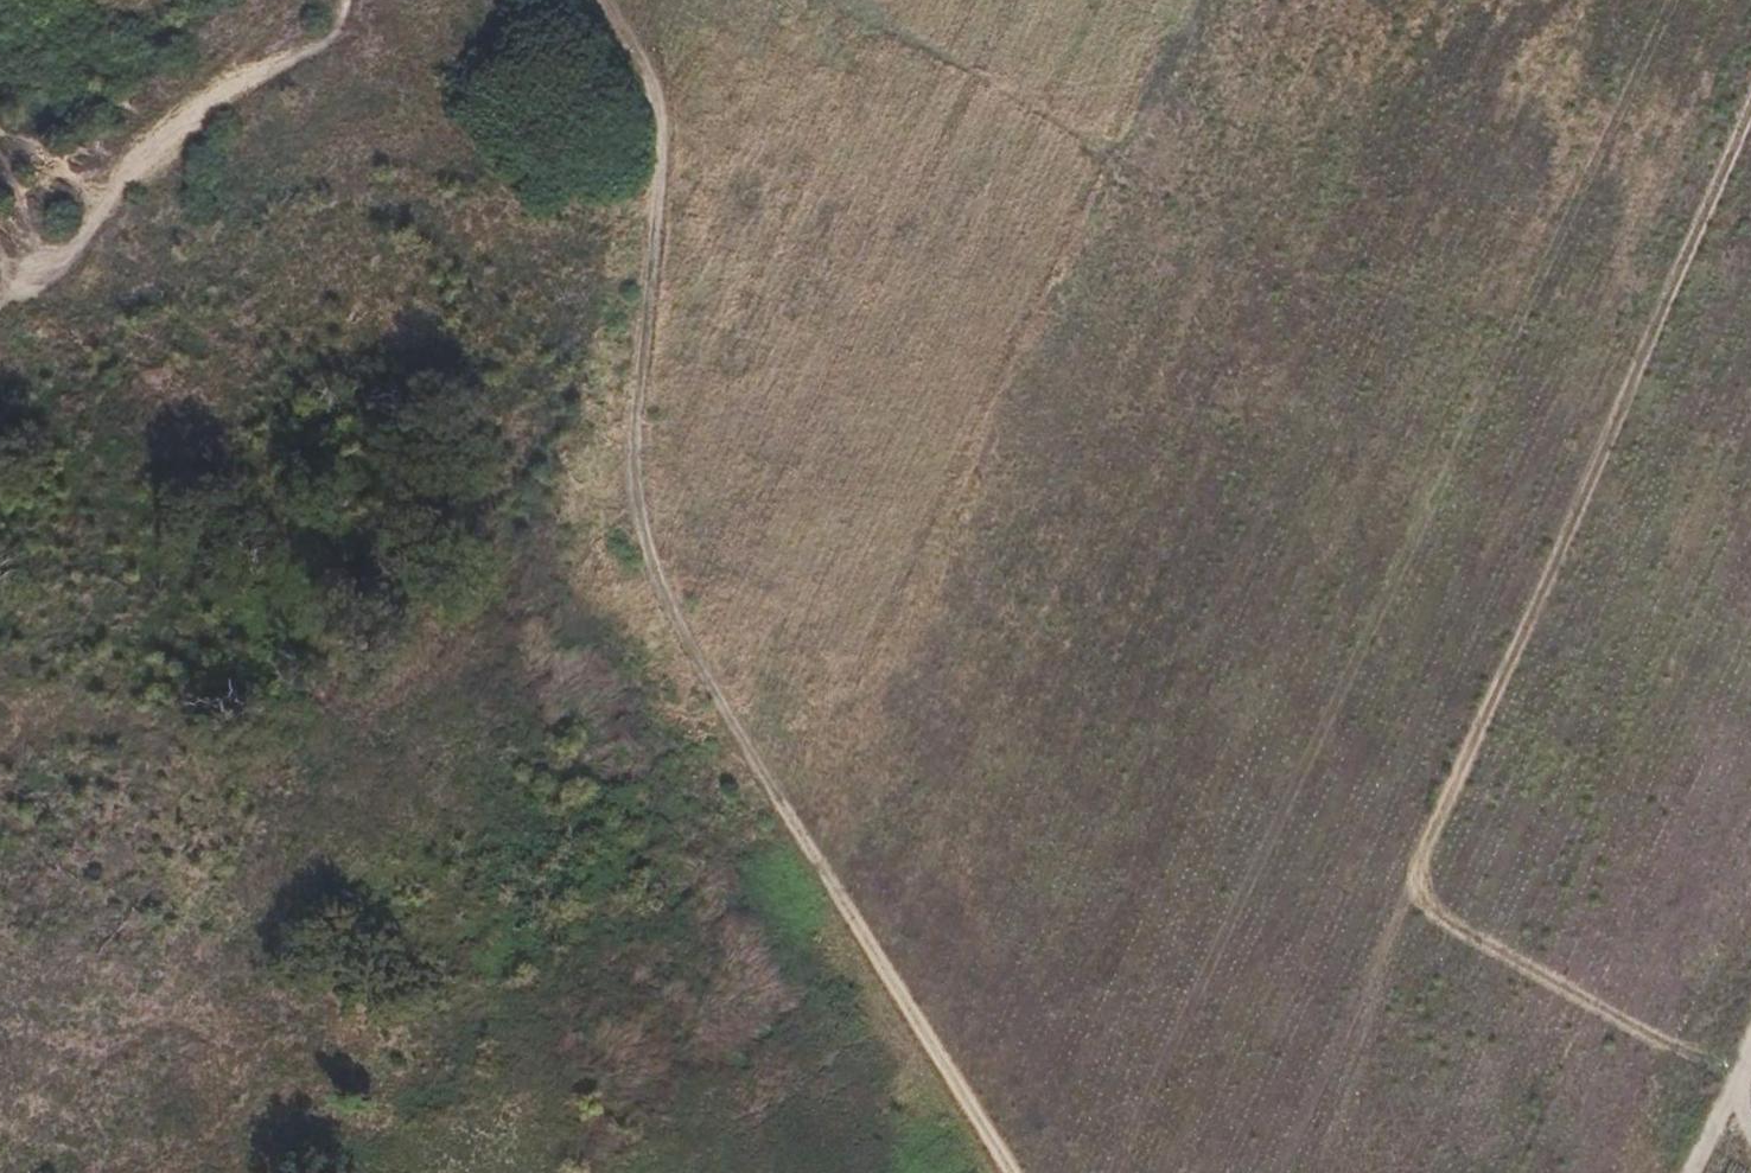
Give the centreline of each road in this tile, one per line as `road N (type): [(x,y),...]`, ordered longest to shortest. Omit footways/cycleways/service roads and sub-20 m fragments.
road 1 (track): [(1697,1172),(1750,1056)]

